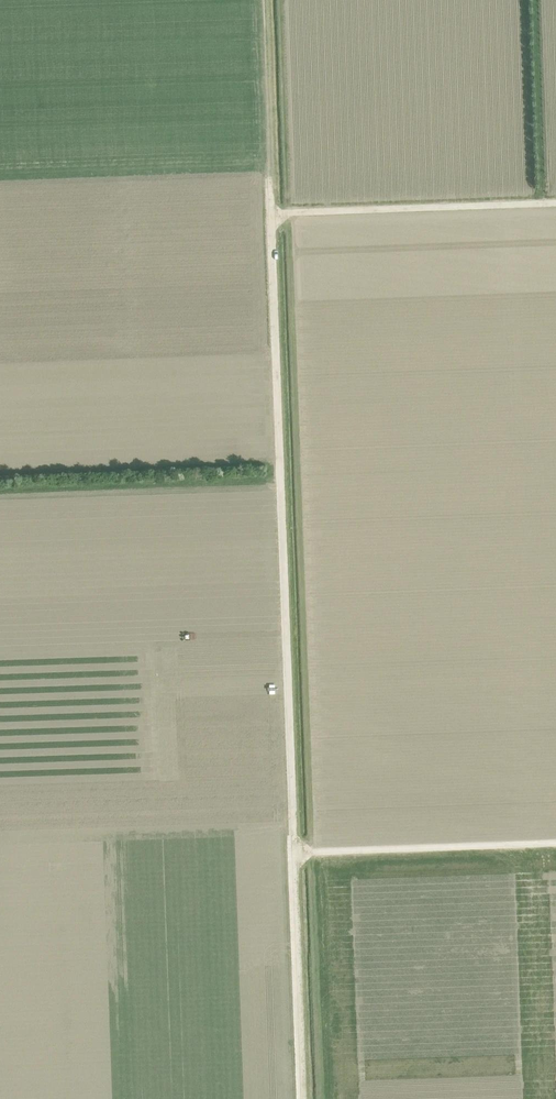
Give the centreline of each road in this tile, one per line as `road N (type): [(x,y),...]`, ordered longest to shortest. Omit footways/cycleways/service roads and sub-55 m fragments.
road 1 (track): [(301,1098),(270,214)]
road 2 (track): [(270,214),(555,203)]
road 3 (track): [(295,853),(555,843)]
road 4 (track): [(270,214),(264,0)]

